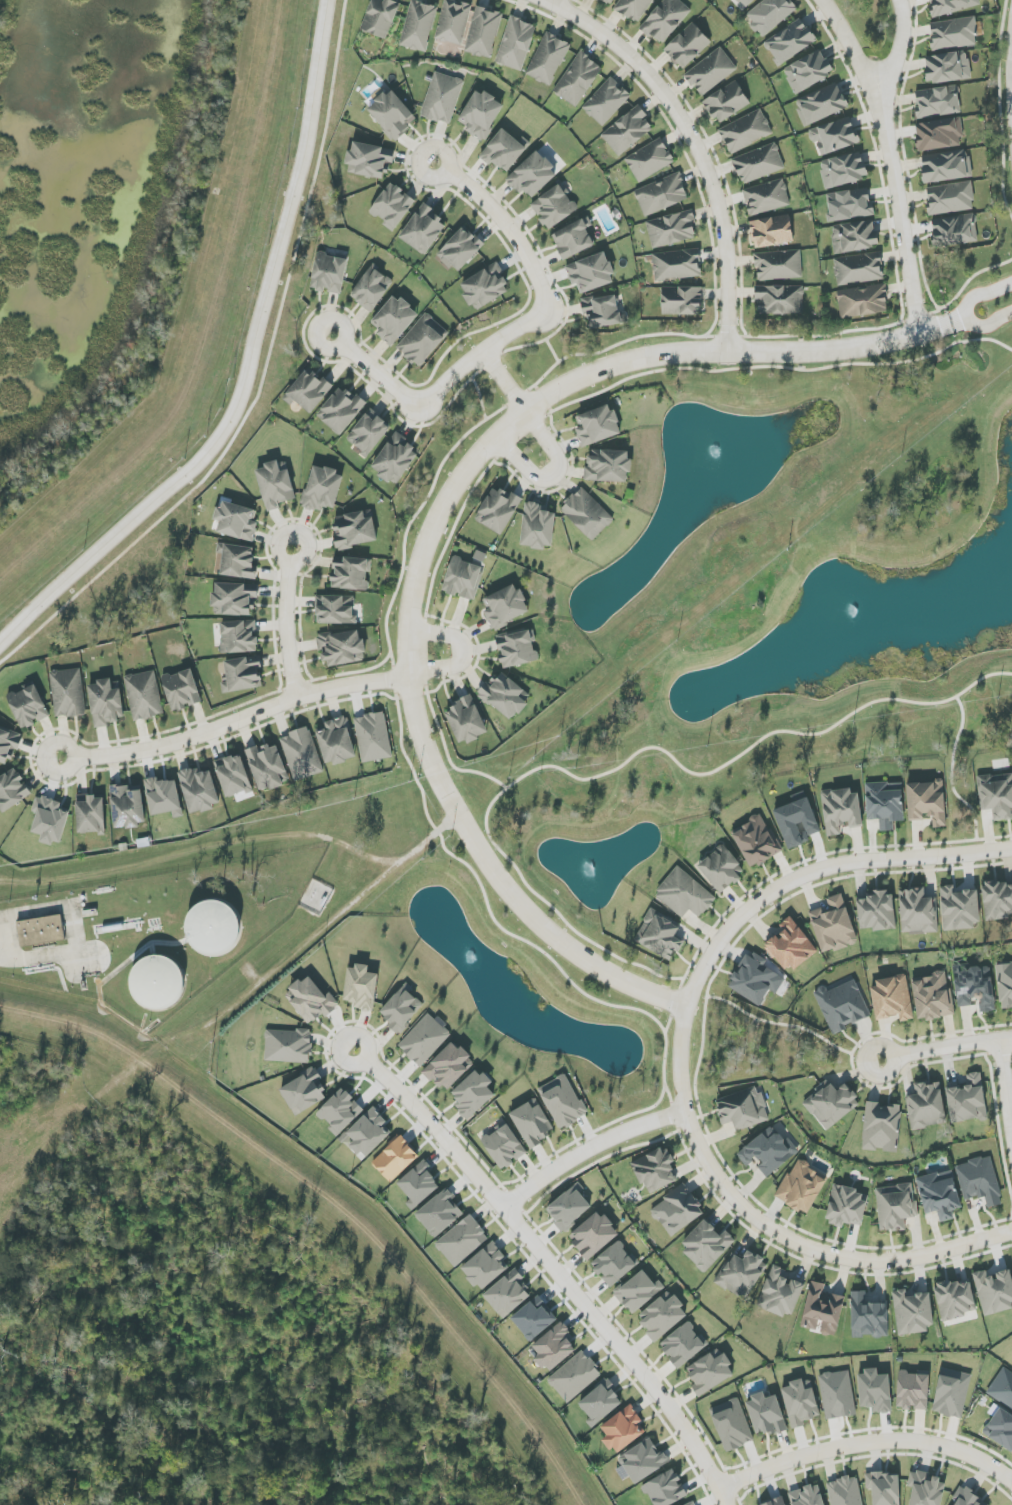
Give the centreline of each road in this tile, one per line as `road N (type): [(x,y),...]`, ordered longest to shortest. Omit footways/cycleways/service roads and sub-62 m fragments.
road 1 (residential): [(952,322),(849,350),(692,352),(602,368),(546,395),(498,436),(454,487),(428,539),(407,653),(431,764),(498,877),(537,921),(621,981),(688,1005)]
road 2 (residential): [(1011,1230),(891,1261),(858,1260),(794,1240),(729,1191),(701,1151),(680,1080),(693,992),(731,927),(774,892),(836,866),(1011,848)]
road 3 (residential): [(356,1050),(454,1147),(614,1339),(703,1461),(725,1504)]
road 4 (residential): [(545,0),(640,62),(684,119),(714,181),(728,249),(730,352)]
road 5 (residential): [(62,757),(172,744),(300,697),(409,676)]
road 6 (residential): [(823,0),(880,90),(920,333)]
road 7 (residential): [(717,1489),(807,1453),(874,1441),(957,1449),(1011,1480)]
road 8 (residential): [(505,1205),(576,1158),(686,1111)]
road 9 (residential): [(552,314),(537,268),(506,220),(434,161)]
road 10 (residential): [(425,409),(469,364),(552,314)]
road 11 (residential): [(293,545),(286,605),(300,697)]
road 12 (residential): [(498,436),(535,475),(554,476),(560,457),(528,410)]
road 13 (residential): [(1011,1037),(882,1060)]
road 14 (residential): [(409,676),(459,663),(465,652),(448,635),(408,629)]

